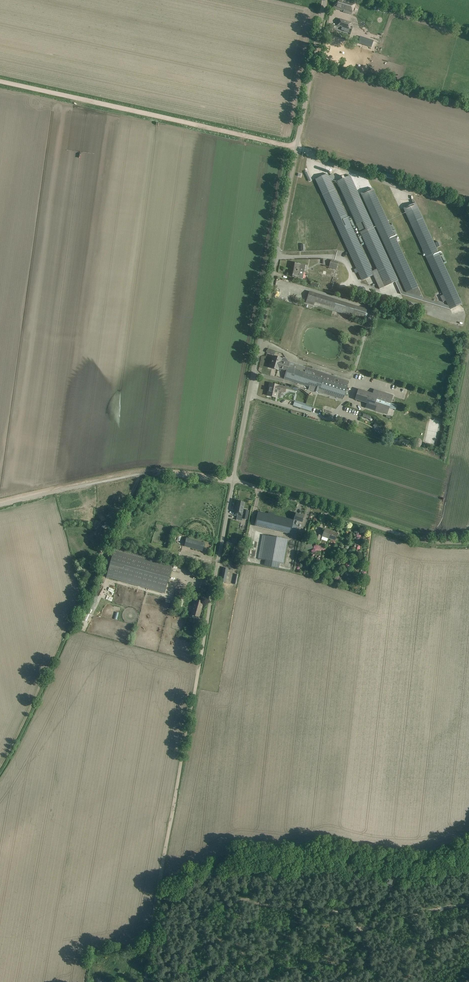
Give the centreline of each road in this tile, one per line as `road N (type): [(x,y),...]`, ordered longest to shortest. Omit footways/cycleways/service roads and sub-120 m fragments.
road 1 (unclassified): [(233,481),(325,0)]
road 2 (unclassified): [(163,866),(233,481)]
road 3 (track): [(0,770),(142,470)]
road 4 (track): [(0,81),(297,148)]
road 5 (unclassified): [(468,541),(409,536),(233,481)]
road 6 (track): [(233,481),(142,470),(0,500)]

